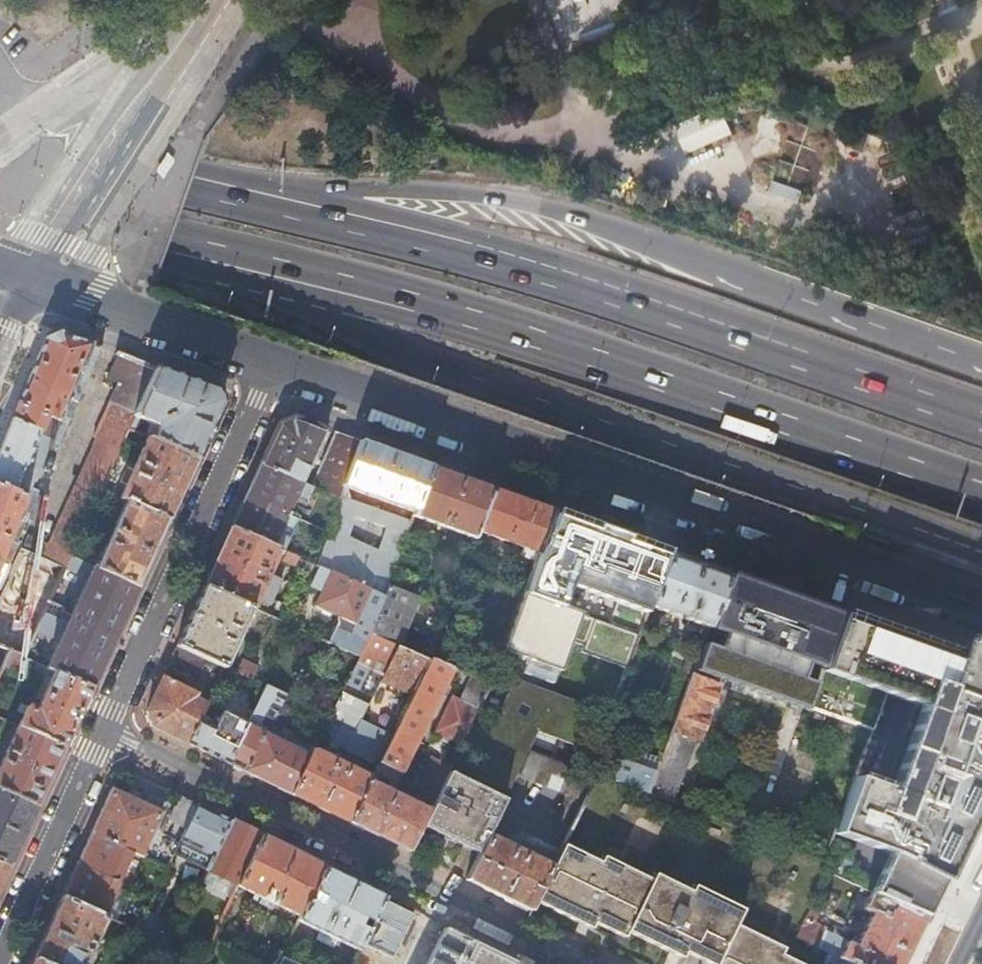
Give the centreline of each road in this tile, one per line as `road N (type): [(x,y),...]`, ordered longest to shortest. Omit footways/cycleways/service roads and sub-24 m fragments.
road 1 (trunk): [(202,250),(386,342),(981,551)]
road 2 (trunk): [(202,250),(428,309),(981,494)]
road 3 (trunk): [(981,420),(639,303),(230,194)]
road 4 (trunk): [(981,359),(485,213),(345,191),(230,194)]
road 5 (secondary): [(272,361),(981,599)]
road 6 (residential): [(589,963),(129,740)]
road 7 (residential): [(104,729),(272,361)]
road 8 (tertiary): [(37,280),(186,40)]
road 9 (secondary): [(37,280),(272,361)]
road 10 (trunk): [(230,194),(0,128)]
road 11 (residential): [(94,753),(0,963)]
road 12 (tertiary): [(186,40),(0,148)]
road 13 (trunk): [(0,184),(202,250)]

